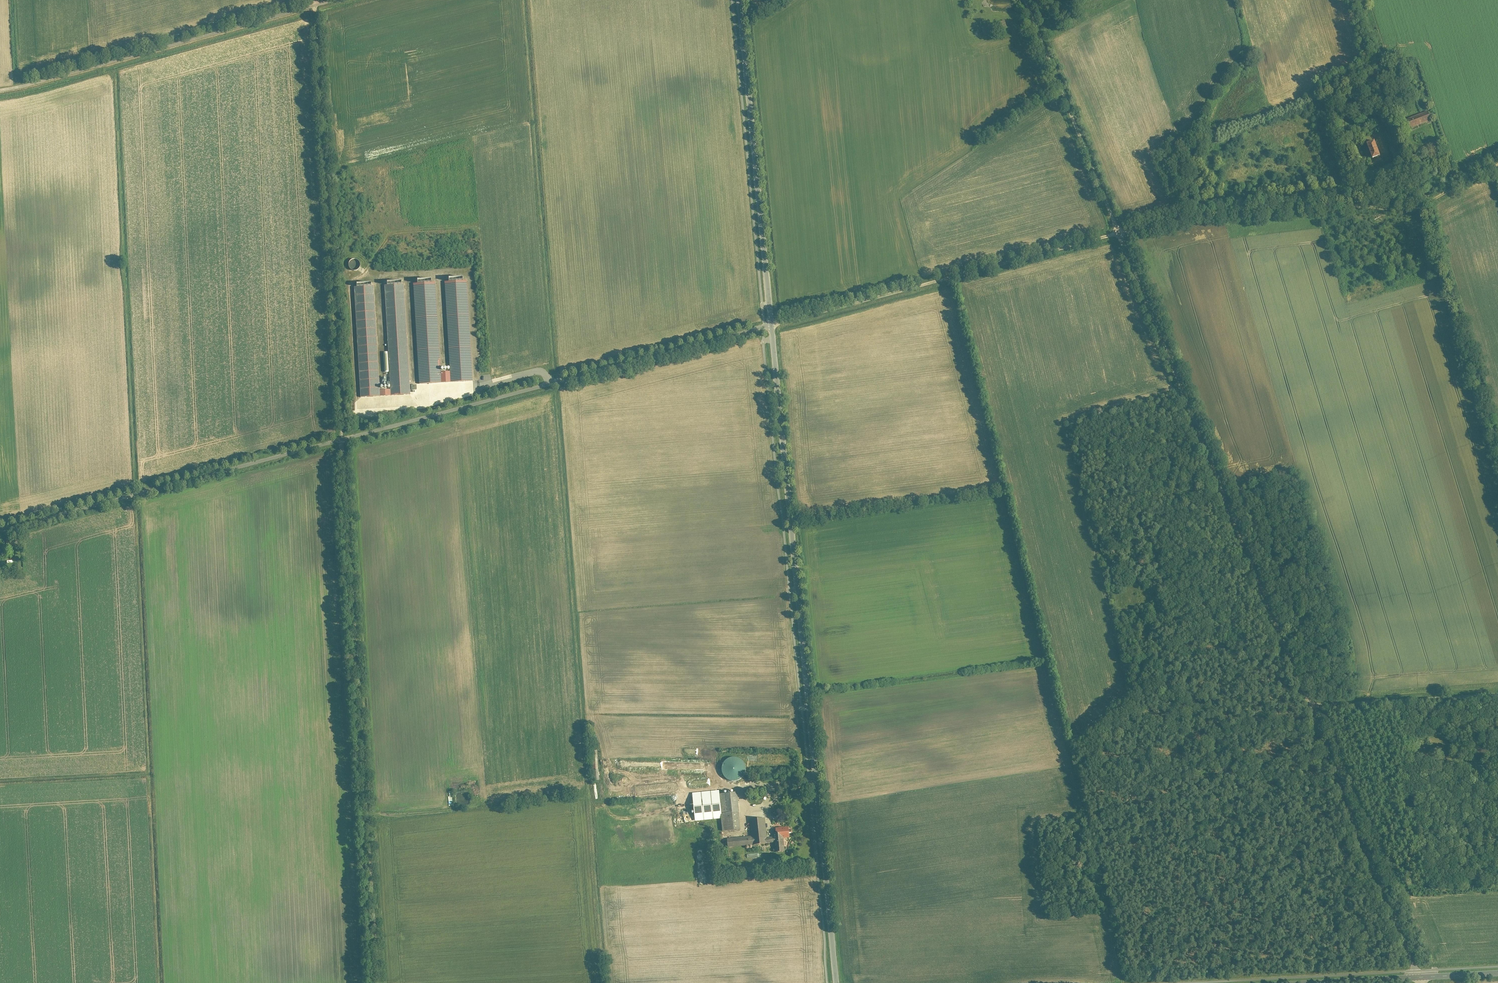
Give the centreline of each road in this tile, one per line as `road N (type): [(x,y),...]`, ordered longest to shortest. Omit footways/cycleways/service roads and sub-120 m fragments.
road 1 (unclassified): [(0,531),(771,326)]
road 2 (unclassified): [(1025,0),(1306,705)]
road 3 (track): [(1497,166),(1420,209),(1255,209),(1119,232),(771,326)]
road 4 (tertiary): [(771,326),(836,982)]
road 5 (track): [(377,982),(342,441)]
road 6 (track): [(313,4),(342,441)]
road 7 (track): [(328,0),(0,90)]
road 8 (tertiary): [(738,0),(771,326)]
road 9 (unclassified): [(1306,705),(1417,978)]
road 10 (unclassified): [(1497,694),(1306,705)]

